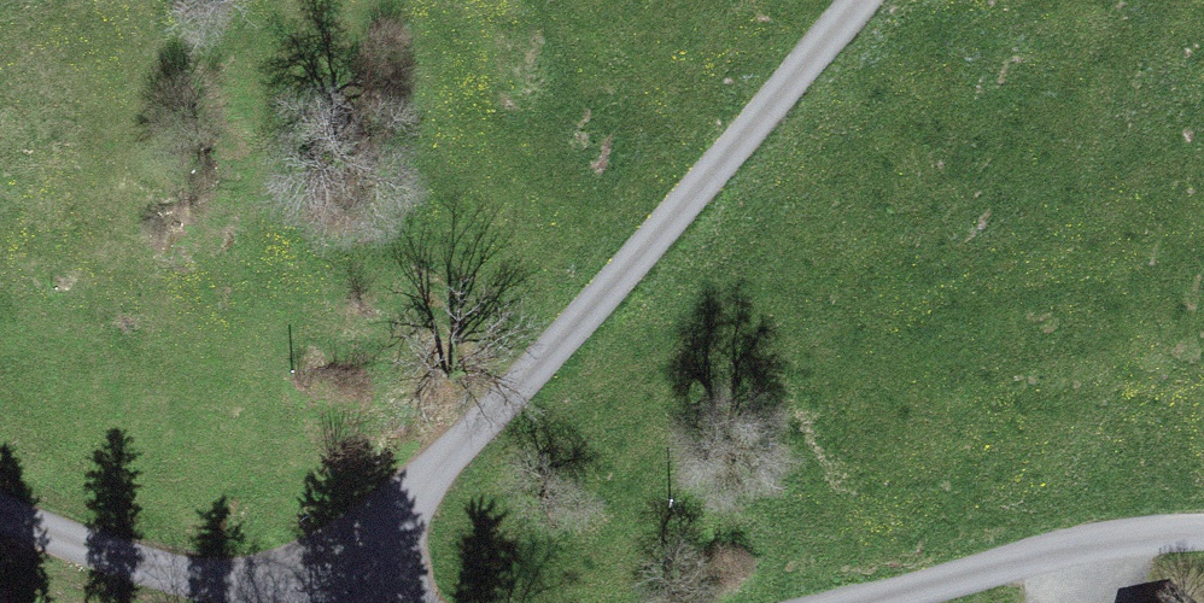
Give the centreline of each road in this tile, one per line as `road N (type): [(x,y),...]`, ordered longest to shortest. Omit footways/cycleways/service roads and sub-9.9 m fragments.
road 1 (residential): [(319,592),(537,365),(851,0)]
road 2 (unclassified): [(319,592),(0,522)]
road 3 (unclassified): [(1203,537),(1065,554),(886,602)]

